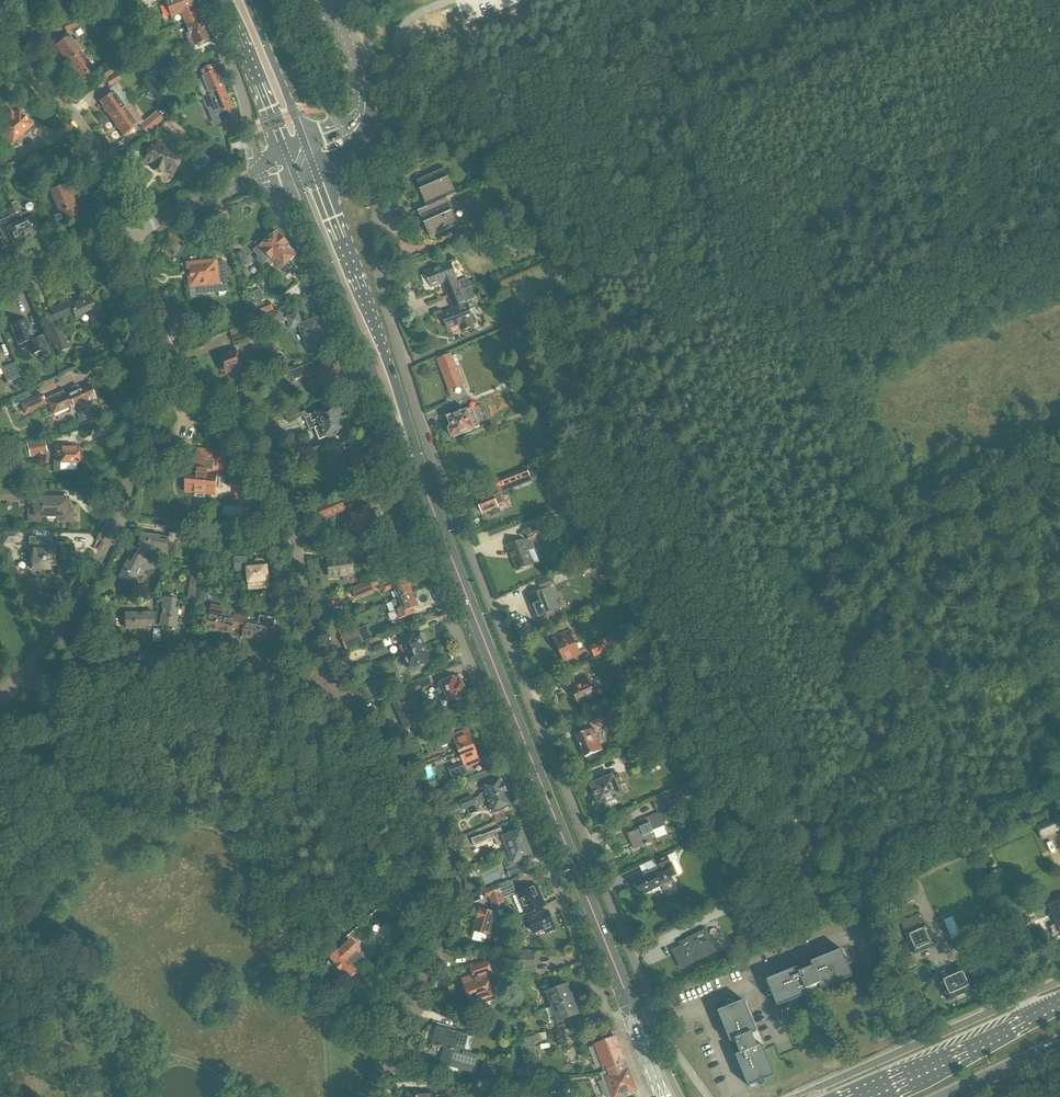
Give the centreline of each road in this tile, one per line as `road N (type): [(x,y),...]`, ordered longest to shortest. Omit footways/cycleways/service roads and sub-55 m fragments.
road 1 (unclassified): [(309,154),(349,135),(362,151),(377,192),(378,275),(416,402),(655,1015)]
road 2 (unclassified): [(273,204),(313,271),(614,1021),(638,1021)]
road 3 (primary): [(638,1021),(418,473)]
road 4 (residential): [(367,1096),(445,929),(455,885),(423,795),(396,754),(336,698)]
road 5 (residential): [(336,698),(302,602),(290,514),(272,476),(134,305)]
road 6 (residential): [(17,686),(81,593),(119,516),(134,305)]
road 7 (primary): [(418,473),(385,348),(309,154)]
road 8 (primary): [(290,163),(418,473)]
road 9 (residential): [(17,686),(99,663),(184,656),(256,667),(336,698)]
road 10 (track): [(607,0),(452,68),(428,70),(408,60),(403,39),(441,2)]
road 11 (residential): [(125,236),(99,162),(69,115),(0,45)]
road 12 (primary): [(1059,1006),(855,1096)]
road 13 (unclassified): [(256,178),(243,95),(207,0)]
road 14 (primary): [(224,0),(290,163)]
road 15 (primary): [(309,154),(247,0)]
road 16 (residential): [(125,236),(256,178)]
road 17 (residential): [(0,292),(125,236)]
road 18 (primary): [(943,1096),(1059,1042)]

